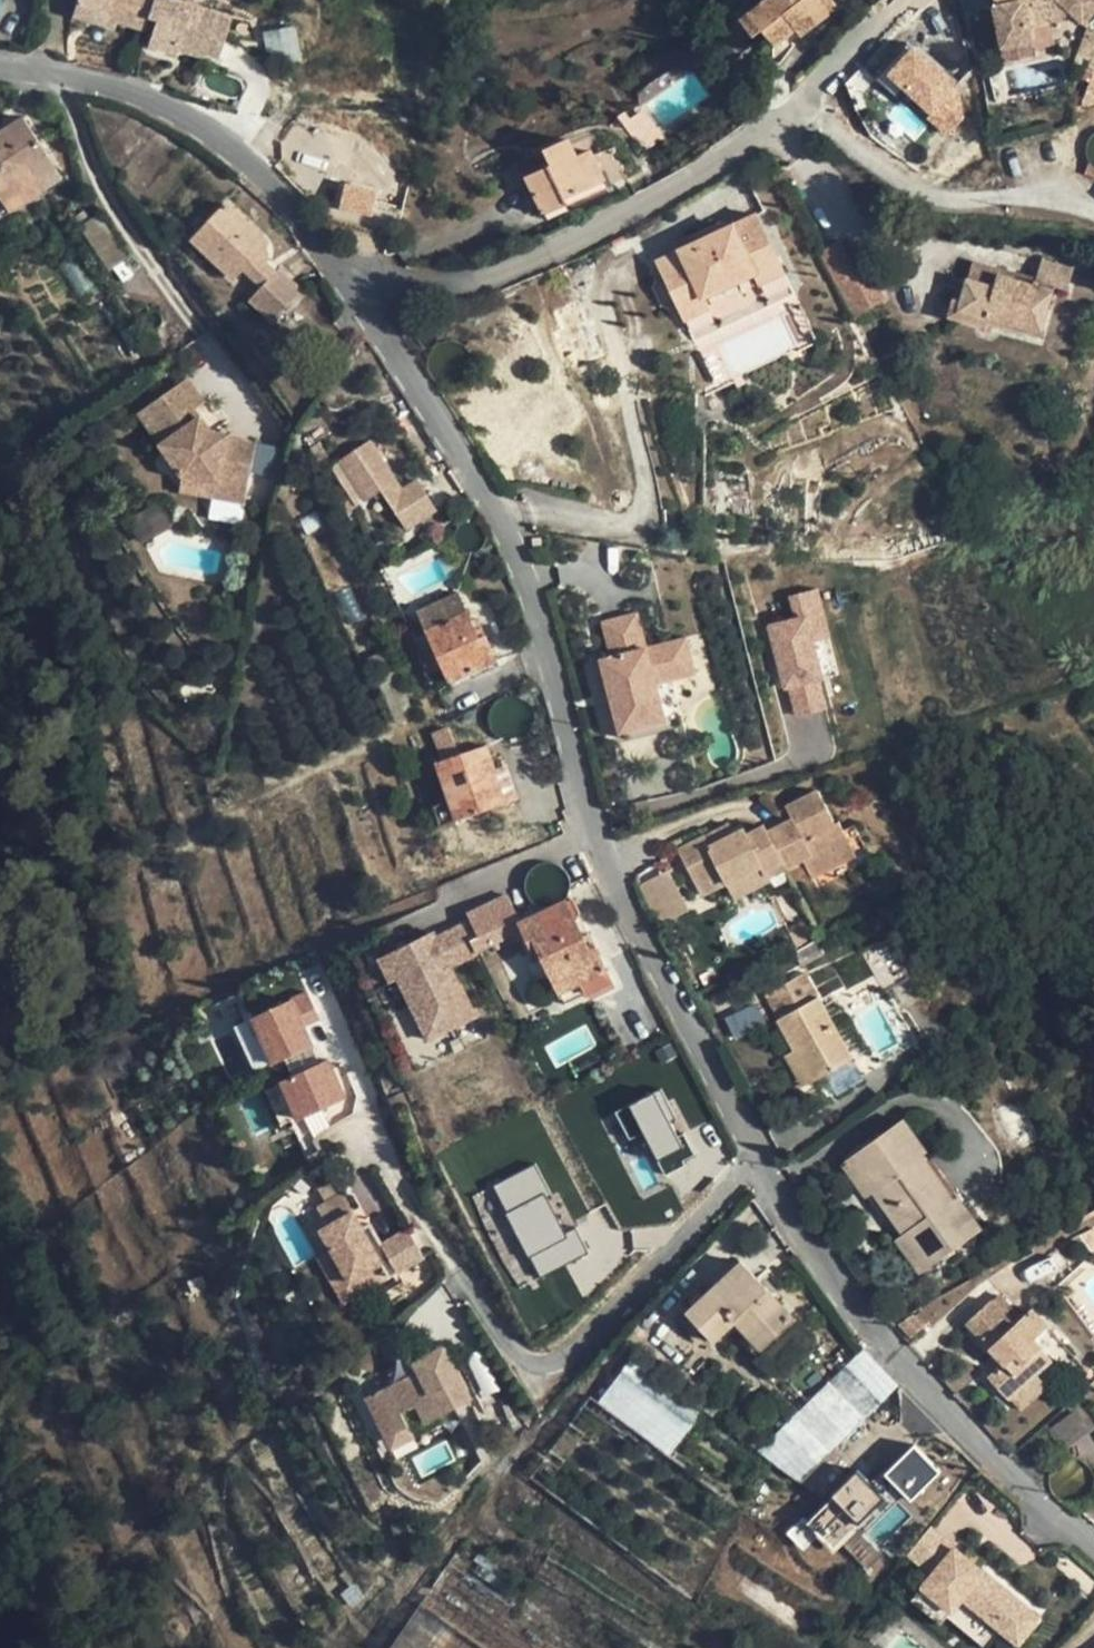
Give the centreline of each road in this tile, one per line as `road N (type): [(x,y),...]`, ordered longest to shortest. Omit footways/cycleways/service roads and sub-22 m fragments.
road 1 (tertiary): [(1093,1551),(877,1334),(764,1161),(597,829),(525,546),(348,281)]
road 2 (residential): [(348,281),(456,285),(534,256),(737,148),(895,0)]
road 3 (tertiary): [(348,281),(233,146),(169,103),(0,63)]

